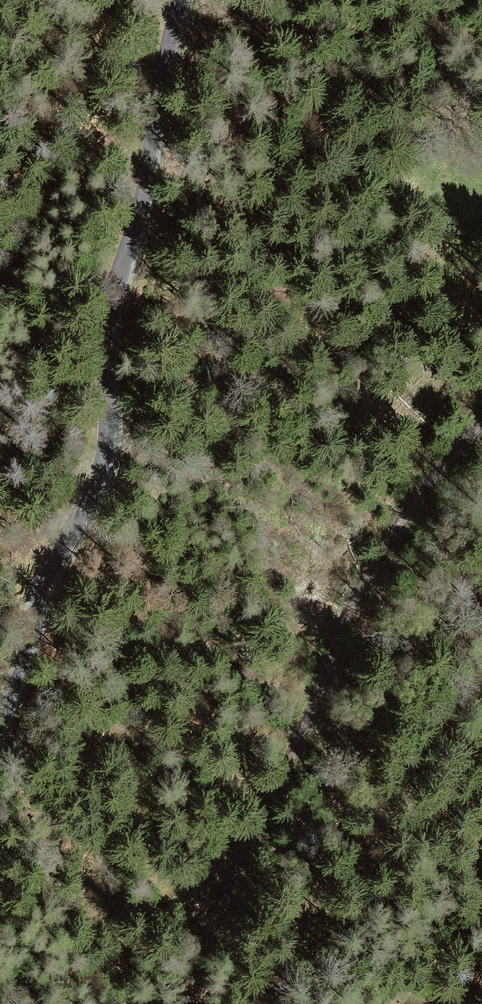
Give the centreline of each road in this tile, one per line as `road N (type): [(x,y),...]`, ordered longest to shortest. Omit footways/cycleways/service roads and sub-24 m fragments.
road 1 (unclassified): [(0,726),(45,586),(102,471),(112,309),(143,203),(160,79),(181,0)]
road 2 (track): [(481,421),(413,504),(356,597),(179,1003)]

